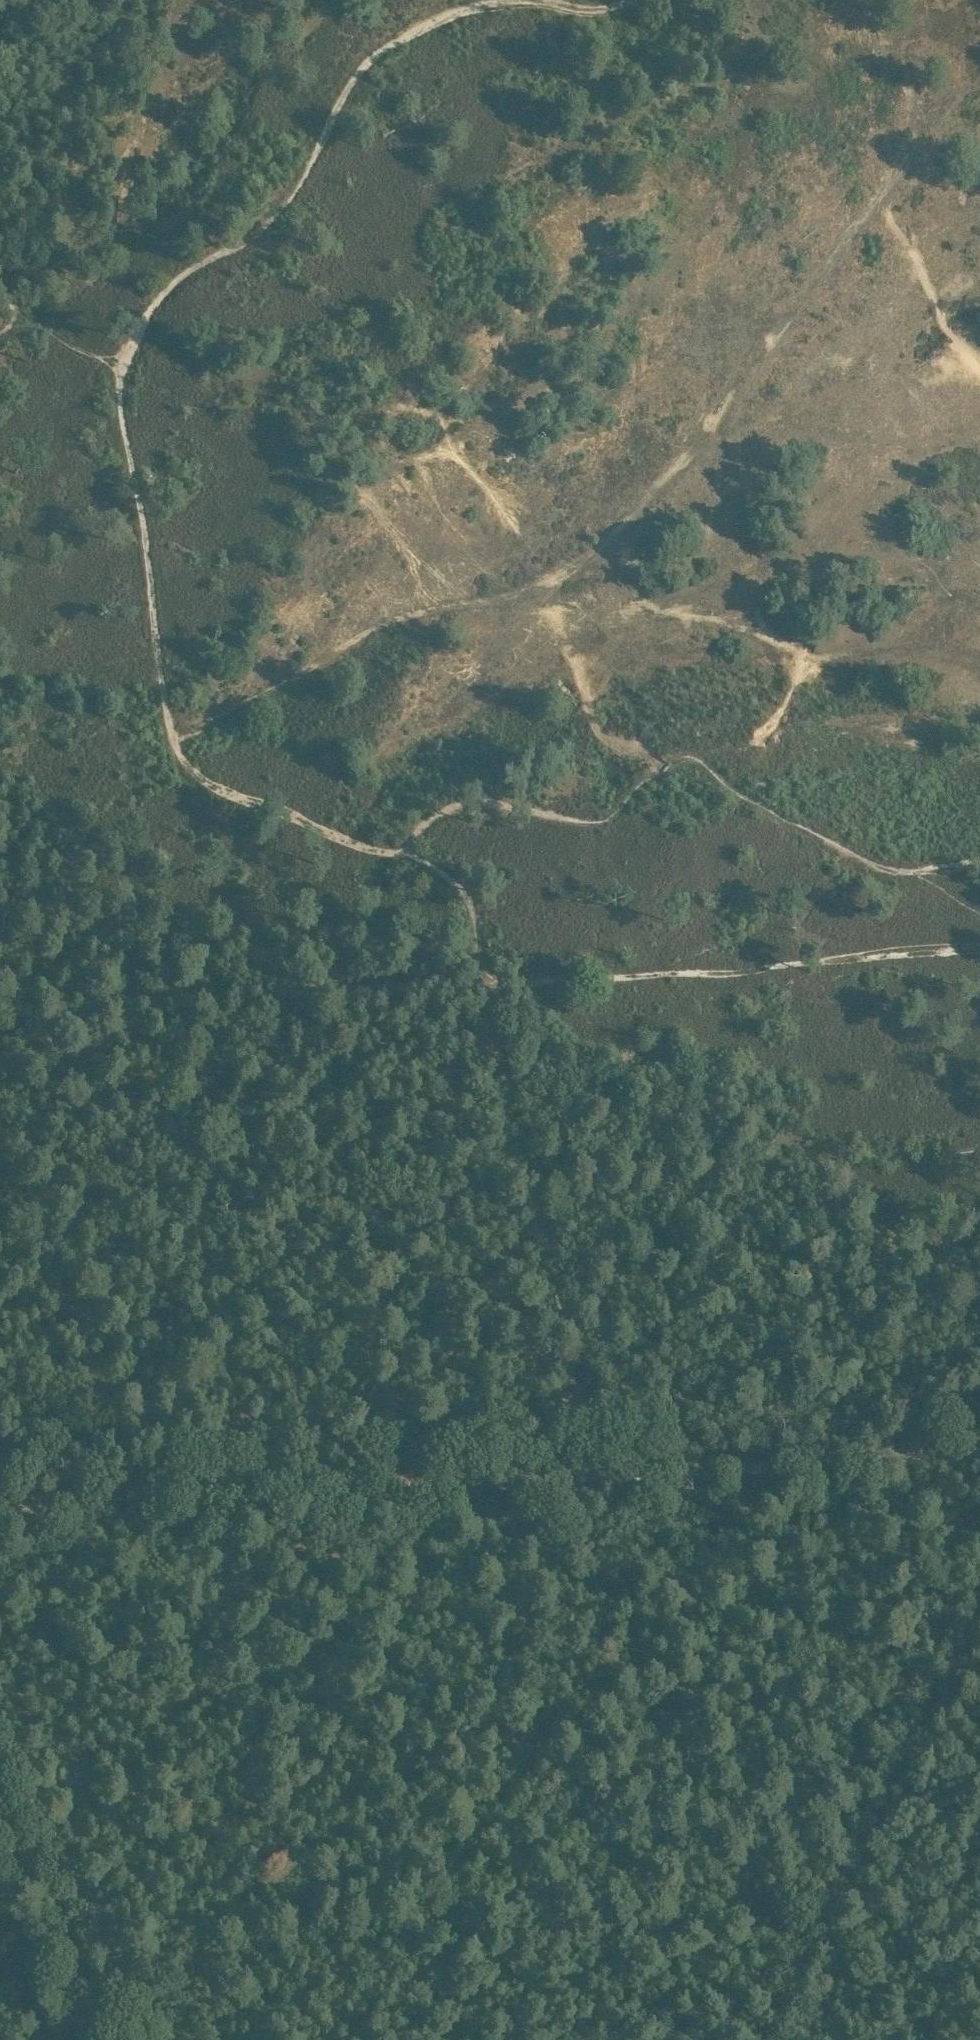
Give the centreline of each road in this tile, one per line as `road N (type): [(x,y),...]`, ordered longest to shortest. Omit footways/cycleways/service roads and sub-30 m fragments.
road 1 (track): [(0,1504),(590,1474)]
road 2 (track): [(979,1588),(768,2039)]
road 3 (track): [(467,965),(0,997)]
road 4 (track): [(590,1474),(979,1453)]
road 5 (track): [(17,1874),(105,2039)]
road 6 (track): [(169,668),(0,678)]

